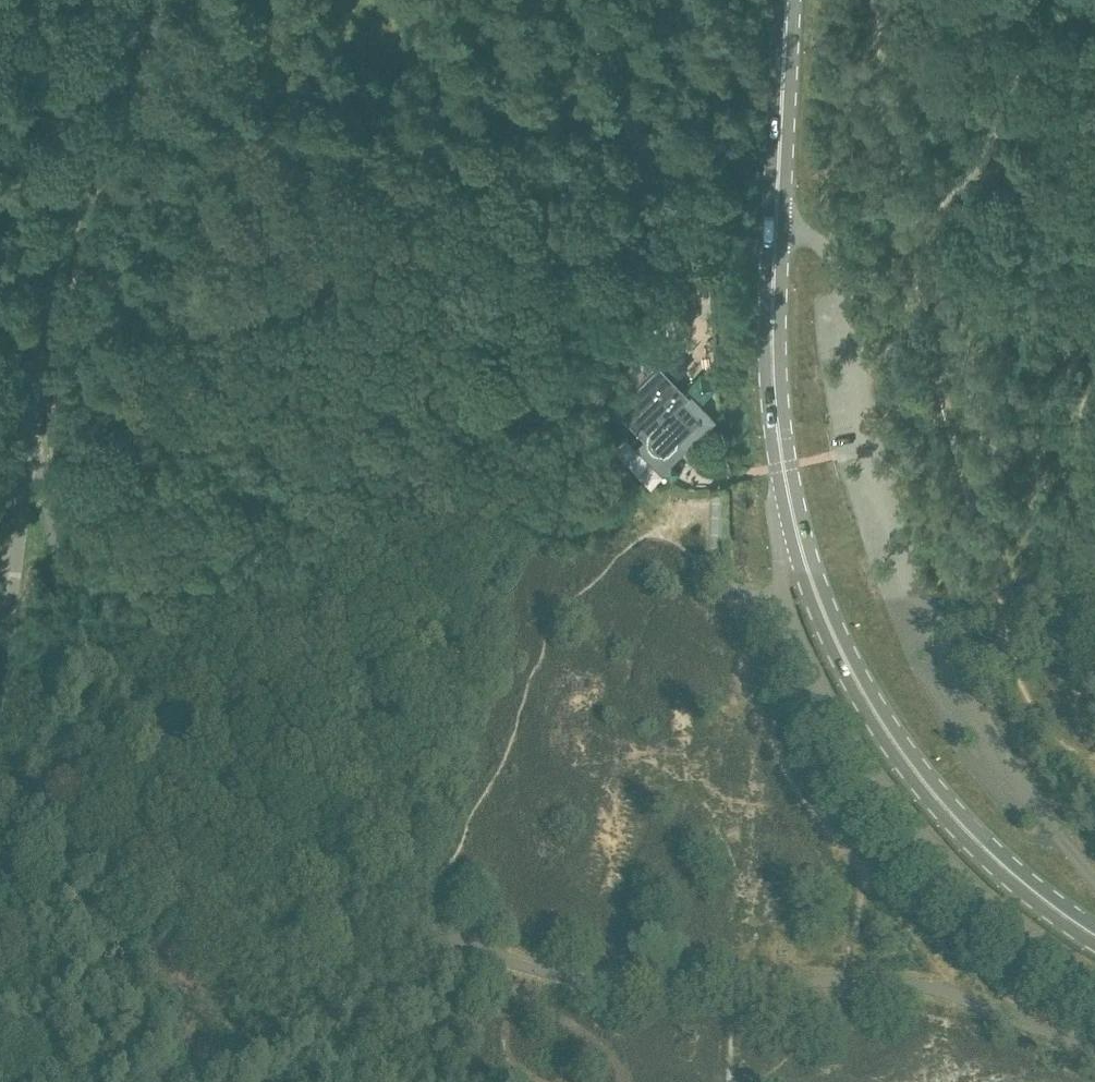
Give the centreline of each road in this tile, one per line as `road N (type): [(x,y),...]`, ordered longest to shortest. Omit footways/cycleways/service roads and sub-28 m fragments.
road 1 (secondary): [(1094,939),(997,865),(936,802),(872,709),(819,605),(780,445),(775,378),(785,0)]
road 2 (unclassified): [(0,646),(53,281),(148,0)]
road 3 (track): [(633,123),(700,307)]
road 4 (track): [(562,0),(607,52),(633,123)]

